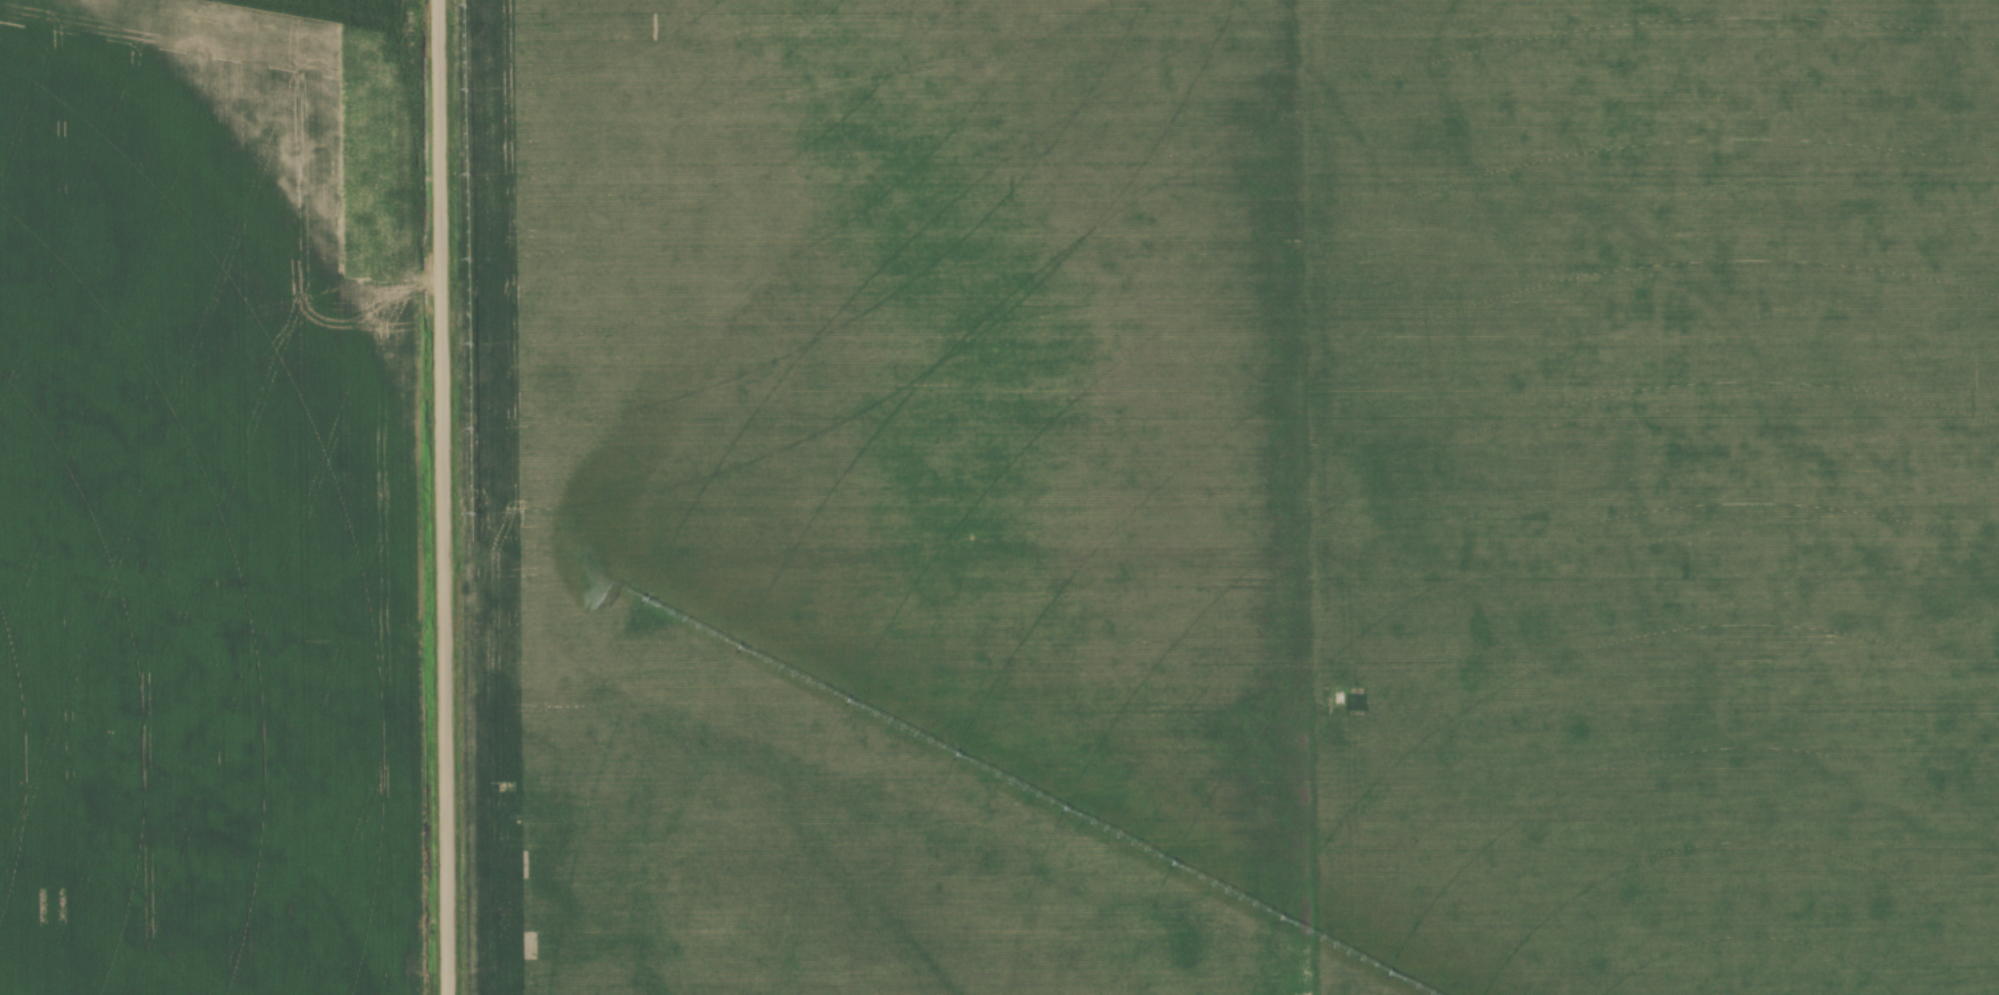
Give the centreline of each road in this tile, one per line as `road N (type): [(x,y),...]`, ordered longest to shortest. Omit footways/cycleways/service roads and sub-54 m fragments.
road 1 (residential): [(442,994),(432,0)]

